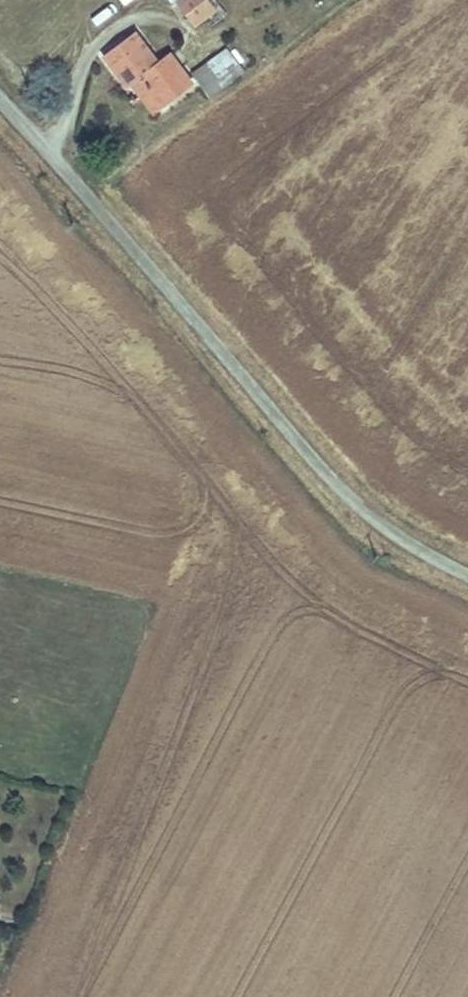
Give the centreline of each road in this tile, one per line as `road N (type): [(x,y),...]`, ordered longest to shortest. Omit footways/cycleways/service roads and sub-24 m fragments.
road 1 (unclassified): [(0,103),(337,483),(418,550),(467,574)]

